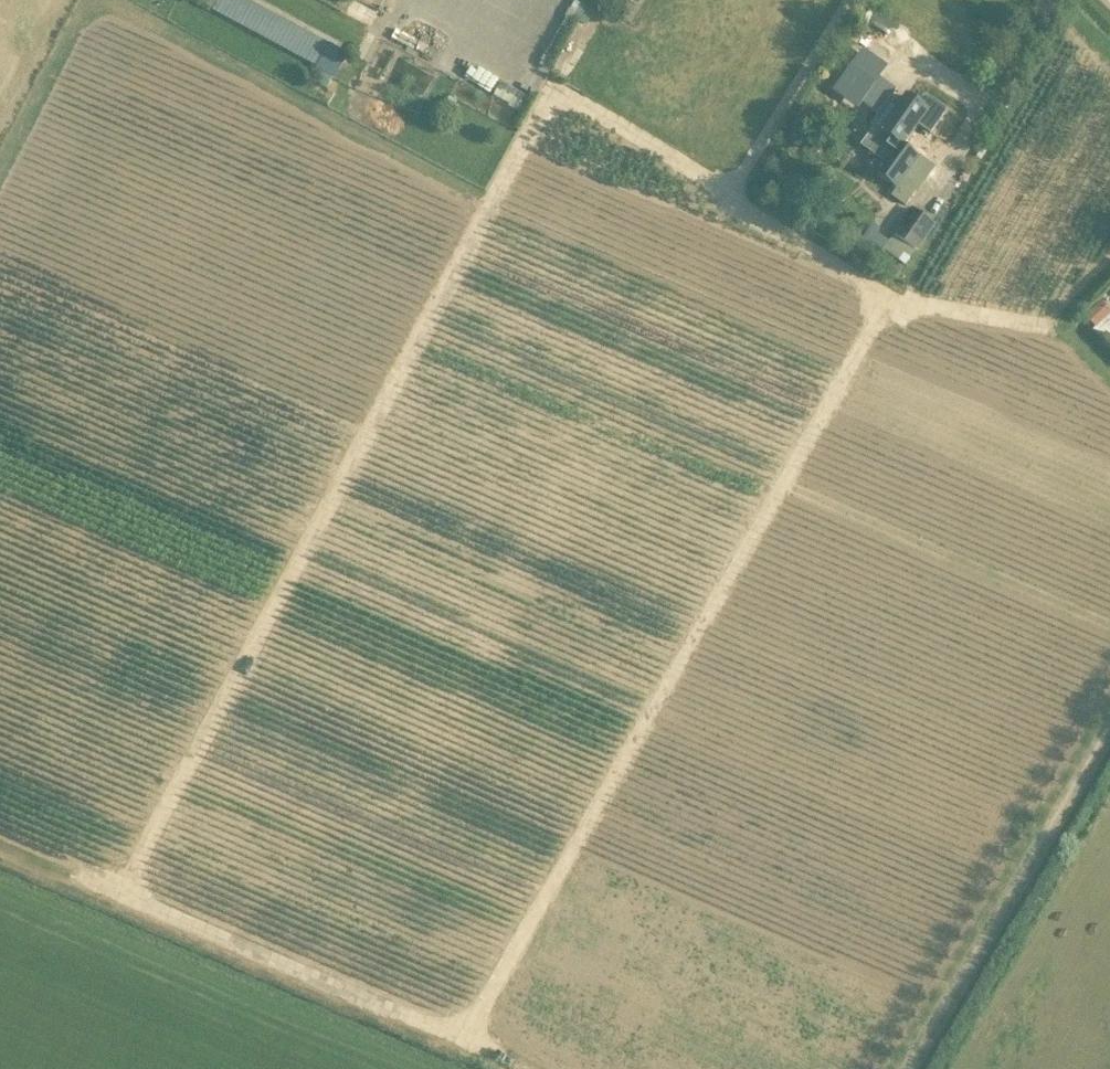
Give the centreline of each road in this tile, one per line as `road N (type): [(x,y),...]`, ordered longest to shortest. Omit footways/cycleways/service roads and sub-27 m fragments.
road 1 (track): [(849,0),(726,203),(894,296),(468,1035)]

